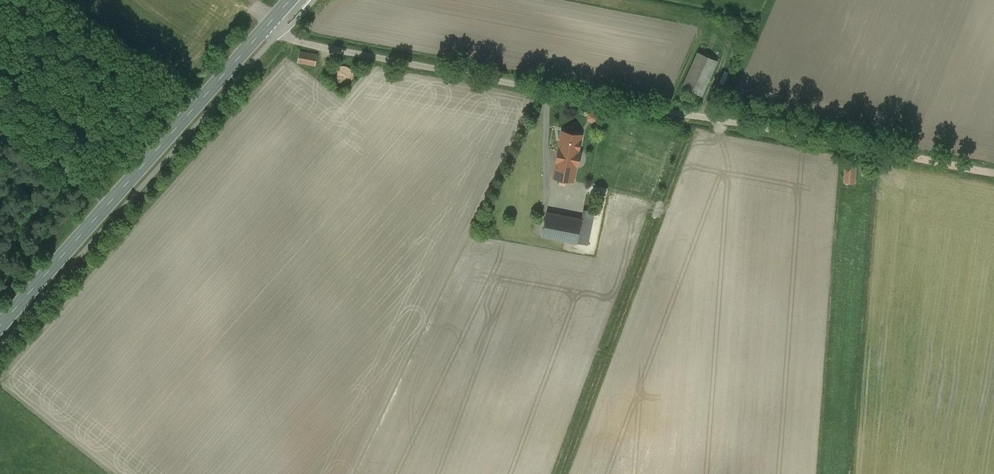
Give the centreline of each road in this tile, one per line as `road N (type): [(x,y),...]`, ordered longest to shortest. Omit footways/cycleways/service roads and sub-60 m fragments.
road 1 (track): [(267,28),(326,48),(993,174)]
road 2 (secondary): [(0,327),(290,0)]

